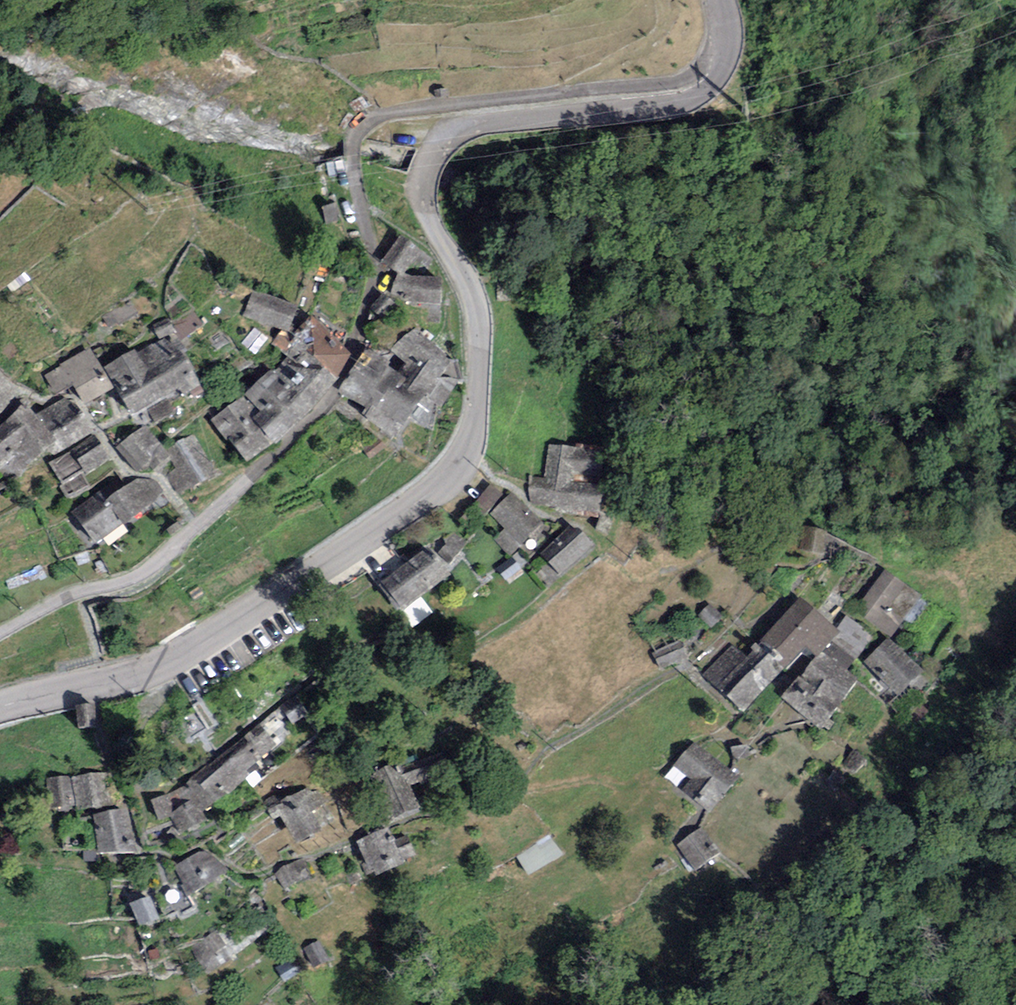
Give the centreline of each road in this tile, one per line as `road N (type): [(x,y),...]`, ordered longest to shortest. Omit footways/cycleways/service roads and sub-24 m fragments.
road 1 (tertiary): [(0,709),(134,678),(187,655),(440,485),(472,438),(481,322),(469,278),(426,214),(424,183),(440,145),(490,123),(693,100),(721,75),(729,41)]
road 2 (residential): [(729,41),(697,72),(672,82),(397,112),(363,125),(353,144),(370,291),(354,365),(334,396),(153,566),(67,596),(0,633)]

